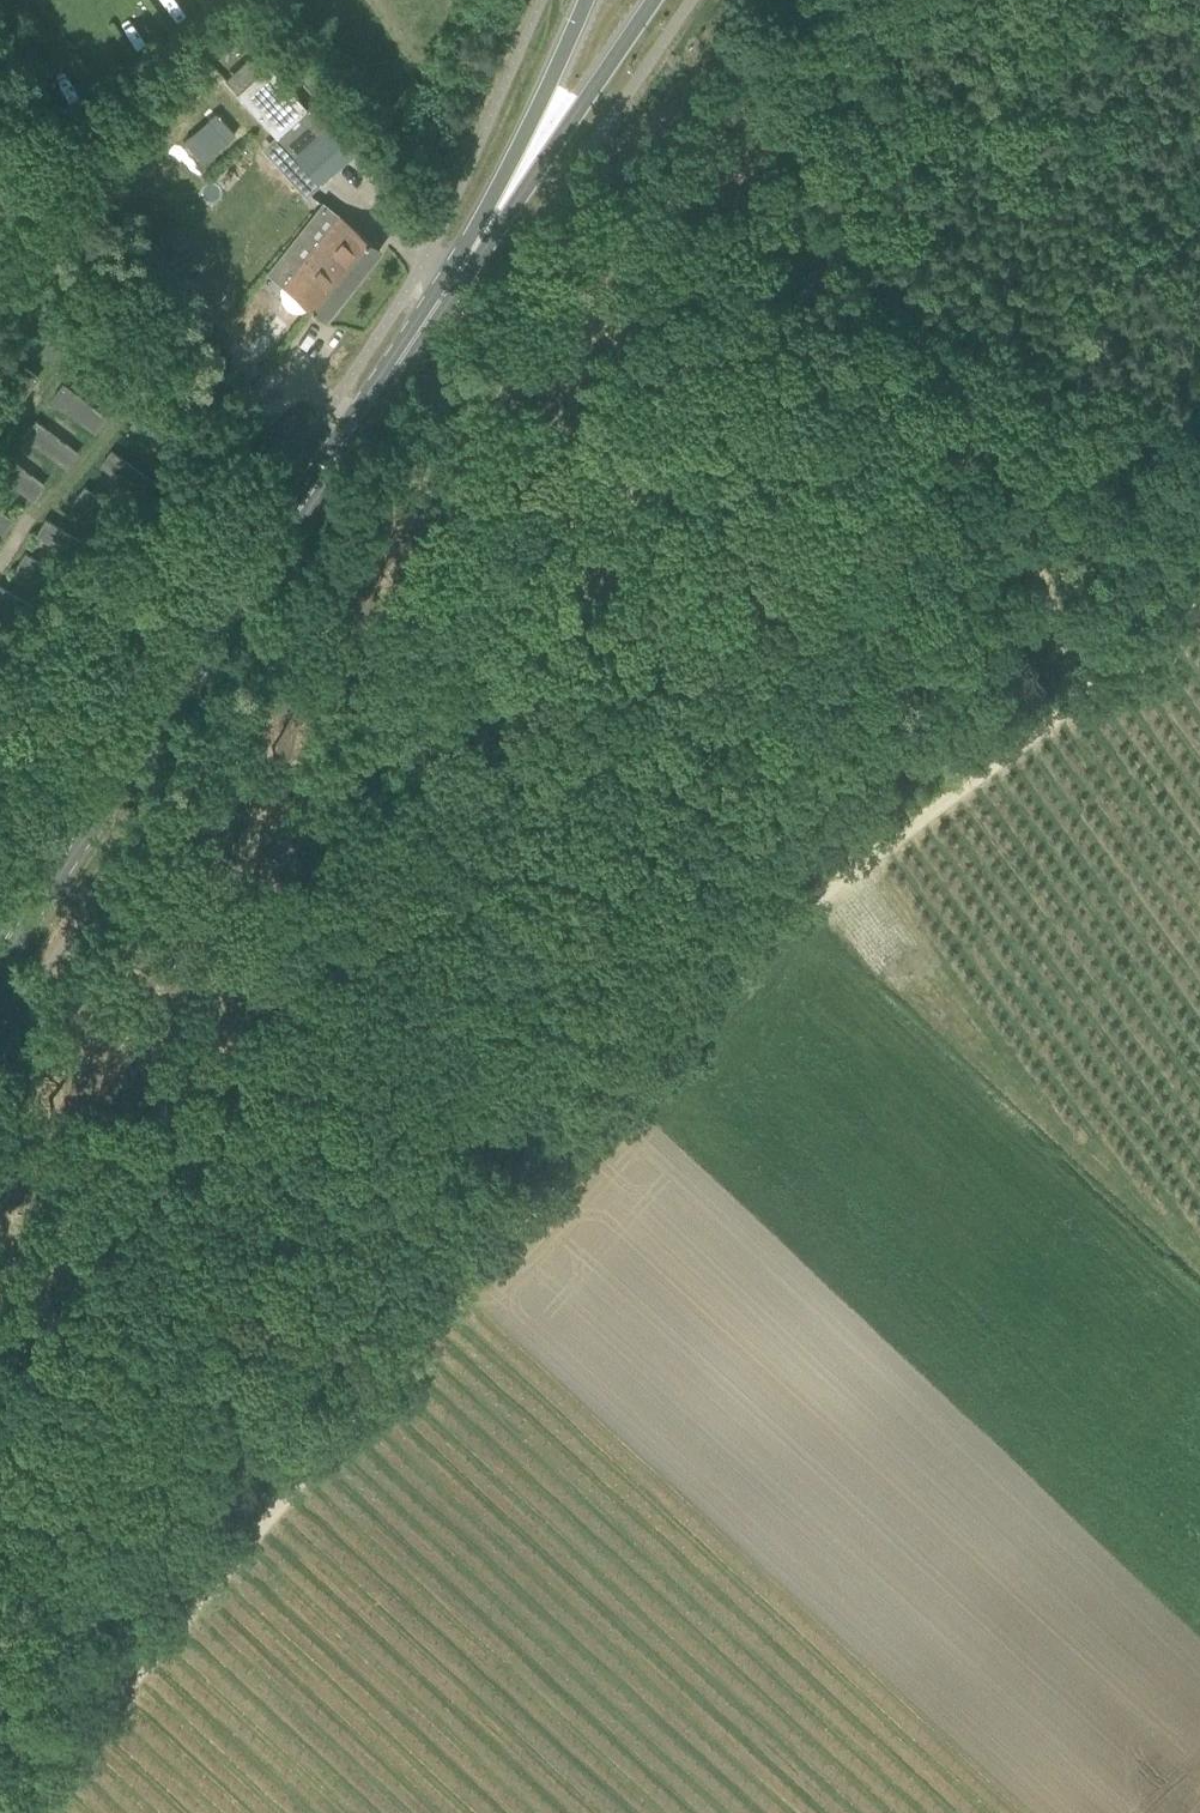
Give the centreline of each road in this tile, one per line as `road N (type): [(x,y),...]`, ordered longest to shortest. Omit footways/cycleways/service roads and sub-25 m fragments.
road 1 (track): [(1199,613),(816,908),(738,986),(324,1447),(28,1812)]
road 2 (primary): [(0,945),(459,273)]
road 3 (primary): [(459,273),(655,0)]
road 4 (primary): [(587,0),(459,273)]

